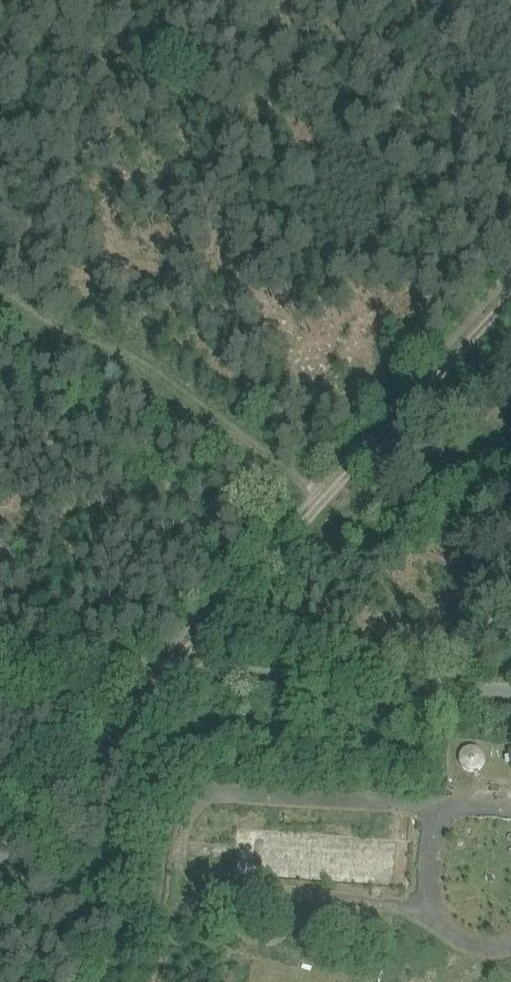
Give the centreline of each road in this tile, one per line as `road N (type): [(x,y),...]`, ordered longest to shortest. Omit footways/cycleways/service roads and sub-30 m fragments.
road 1 (track): [(510,303),(173,667)]
road 2 (unclassified): [(173,667),(510,691)]
road 3 (unclassified): [(0,853),(173,667)]
road 4 (unclassified): [(173,667),(0,652)]

